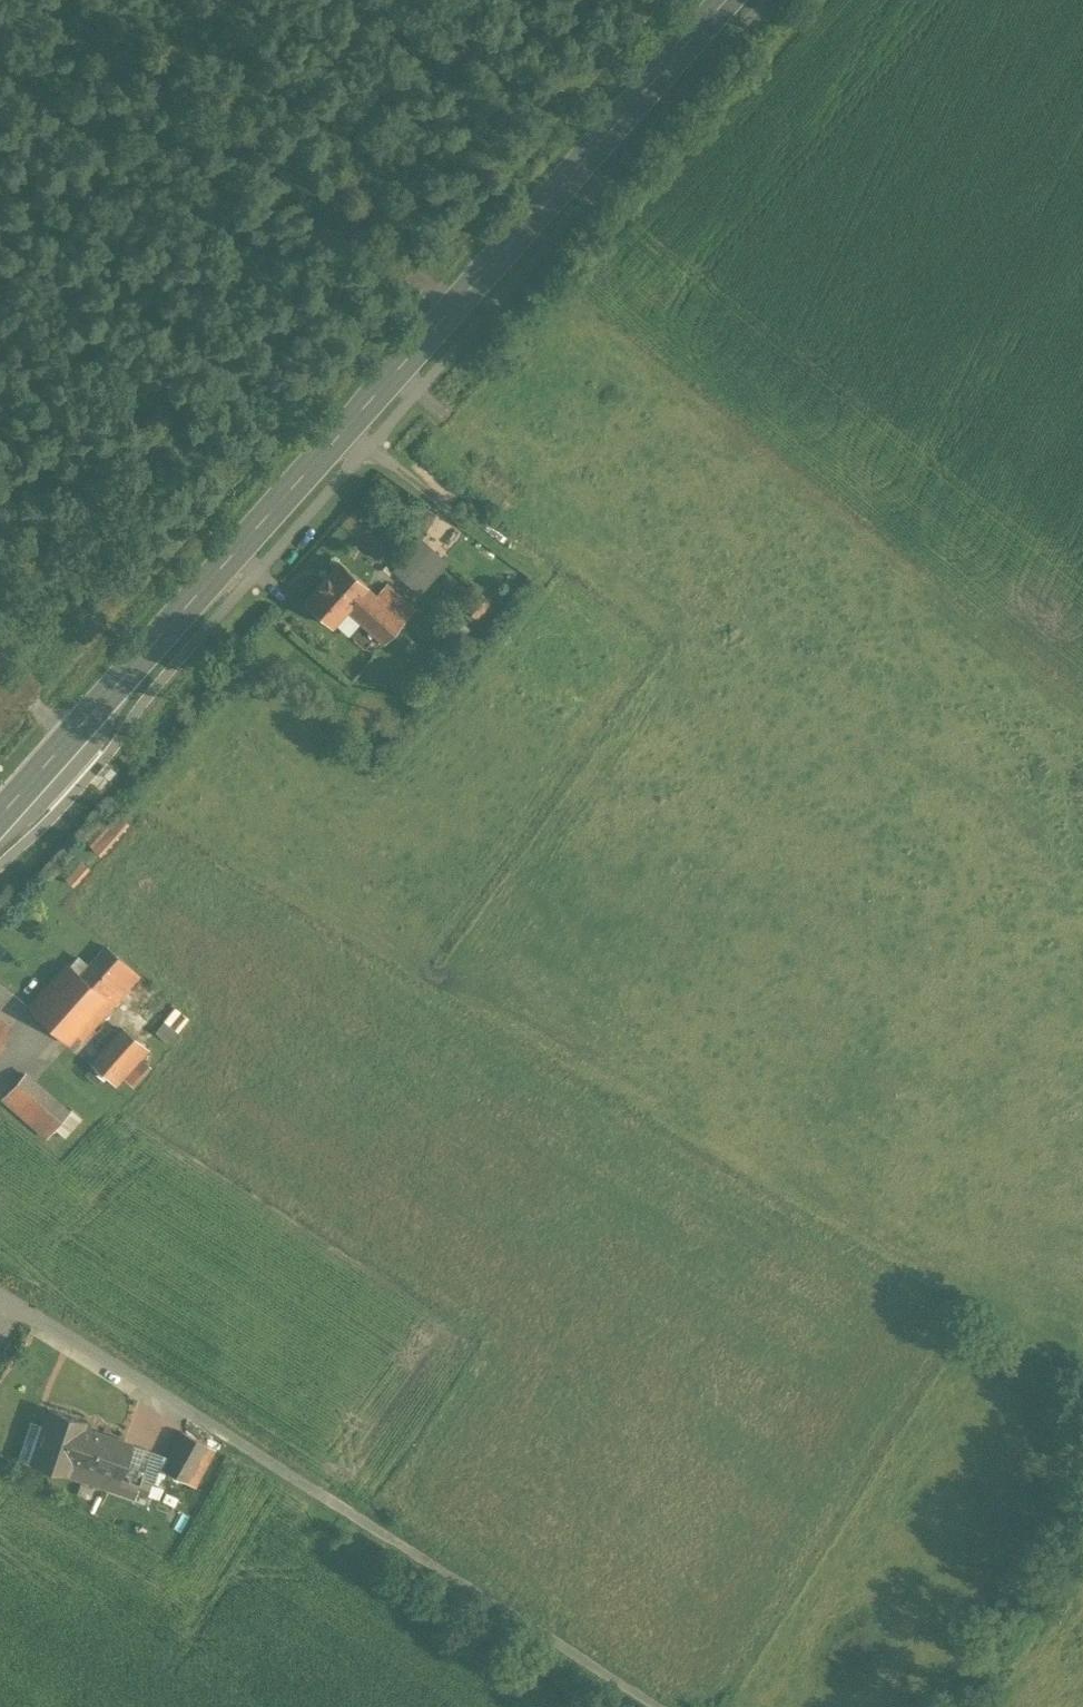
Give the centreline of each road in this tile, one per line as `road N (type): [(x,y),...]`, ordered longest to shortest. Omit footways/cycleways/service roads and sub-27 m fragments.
road 1 (secondary): [(0,817),(728,0)]
road 2 (track): [(0,1292),(657,1706)]

